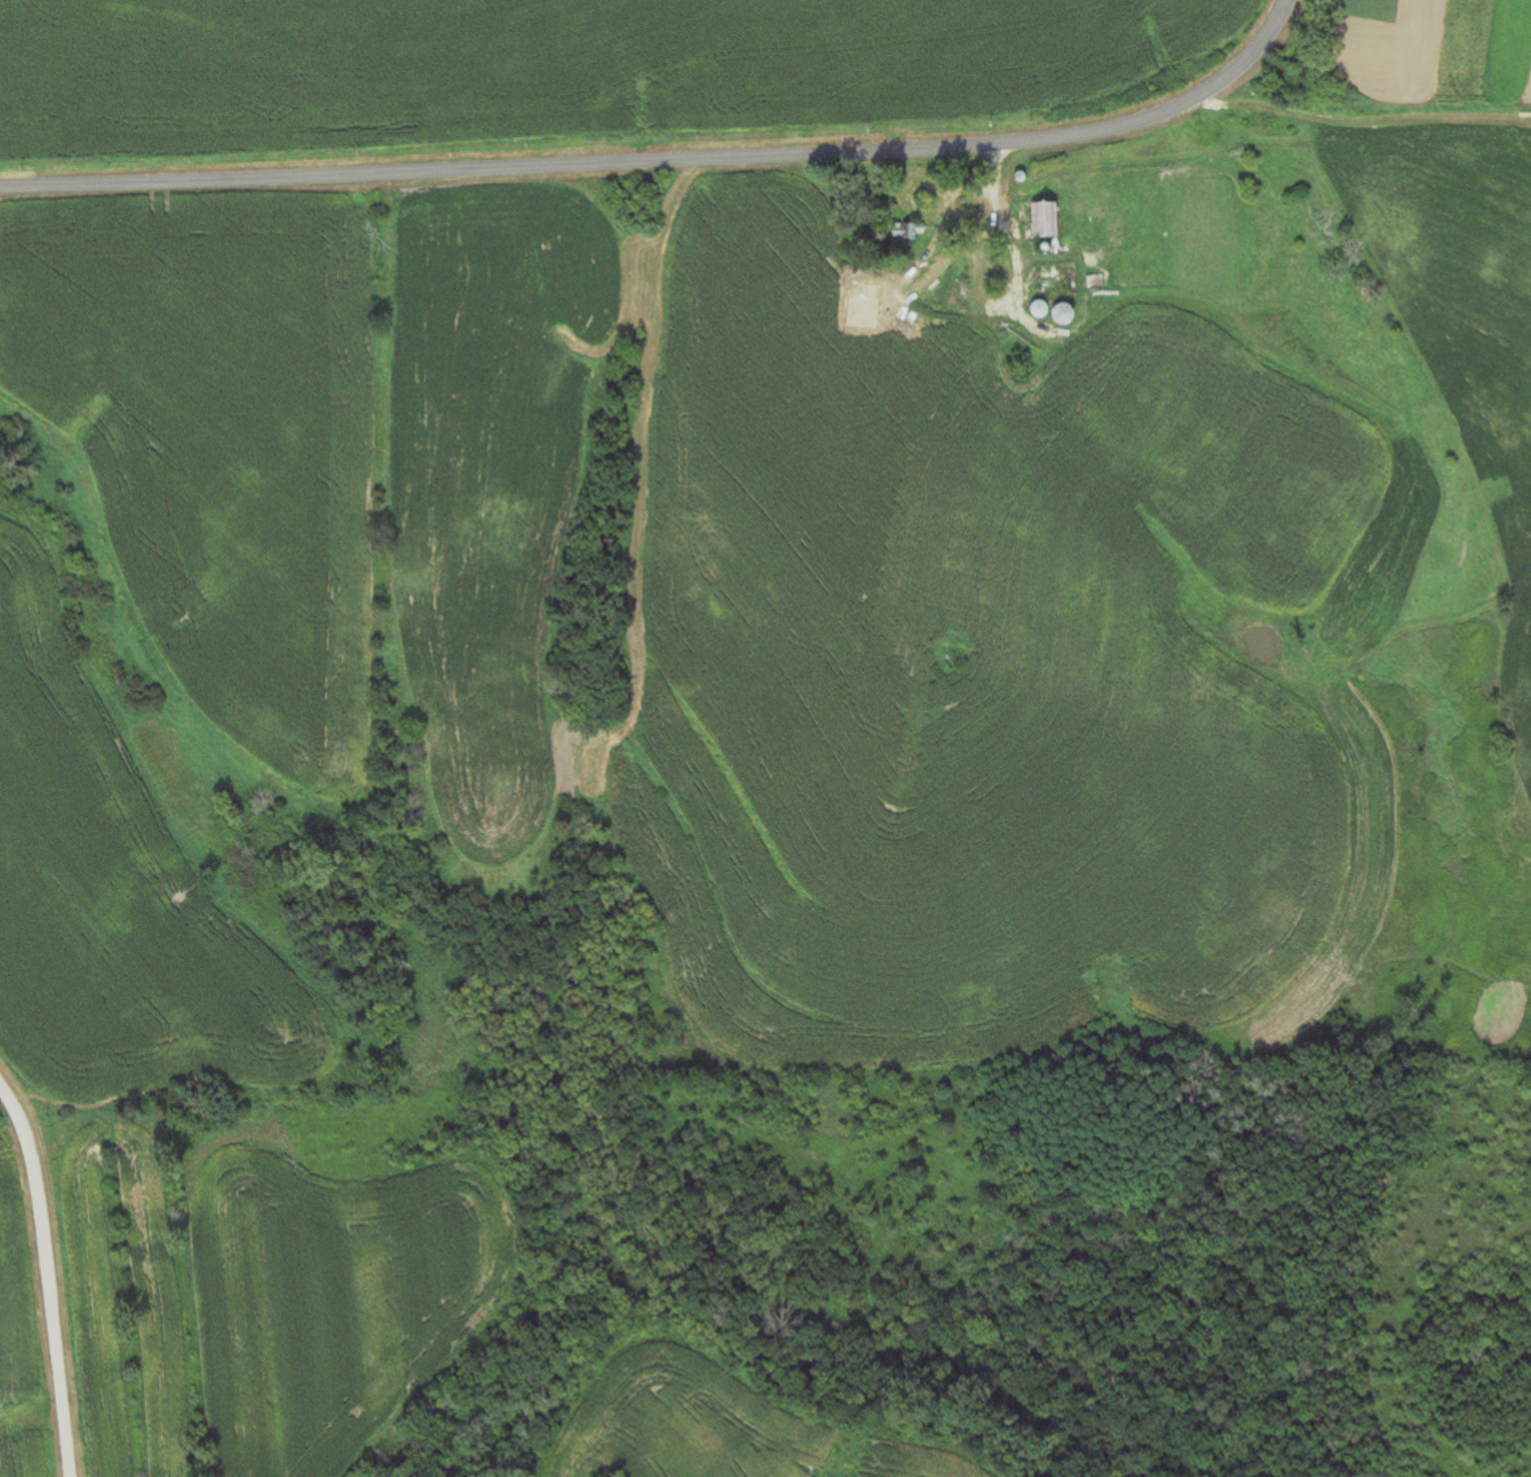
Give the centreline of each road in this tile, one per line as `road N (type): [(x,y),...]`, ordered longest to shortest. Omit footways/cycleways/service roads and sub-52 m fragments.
road 1 (residential): [(0,186),(1041,143),(1167,114),(1238,70),(1289,0)]
road 2 (residential): [(67,1476),(33,1150),(0,1085)]

